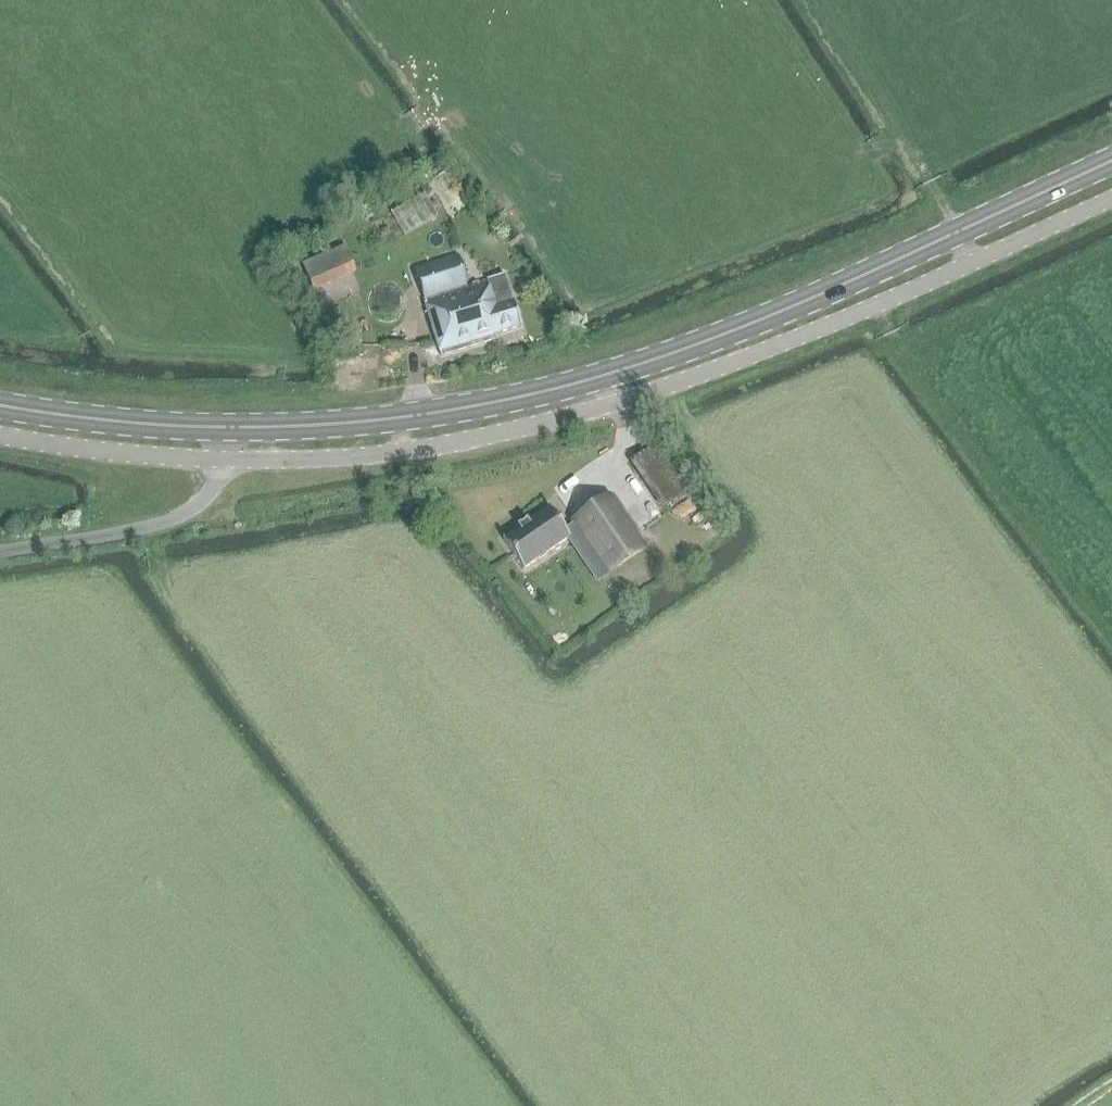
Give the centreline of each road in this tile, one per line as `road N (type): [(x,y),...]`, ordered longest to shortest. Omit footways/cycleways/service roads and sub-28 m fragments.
road 1 (primary): [(223,426),(397,417),(623,368),(794,305),(1111,159)]
road 2 (unclassified): [(221,459),(423,448),(580,412),(866,308),(1111,197)]
road 3 (unclassified): [(221,459),(214,486),(182,515),(0,551)]
road 4 (primary): [(0,405),(223,426)]
road 5 (unclassified): [(0,434),(221,459)]

